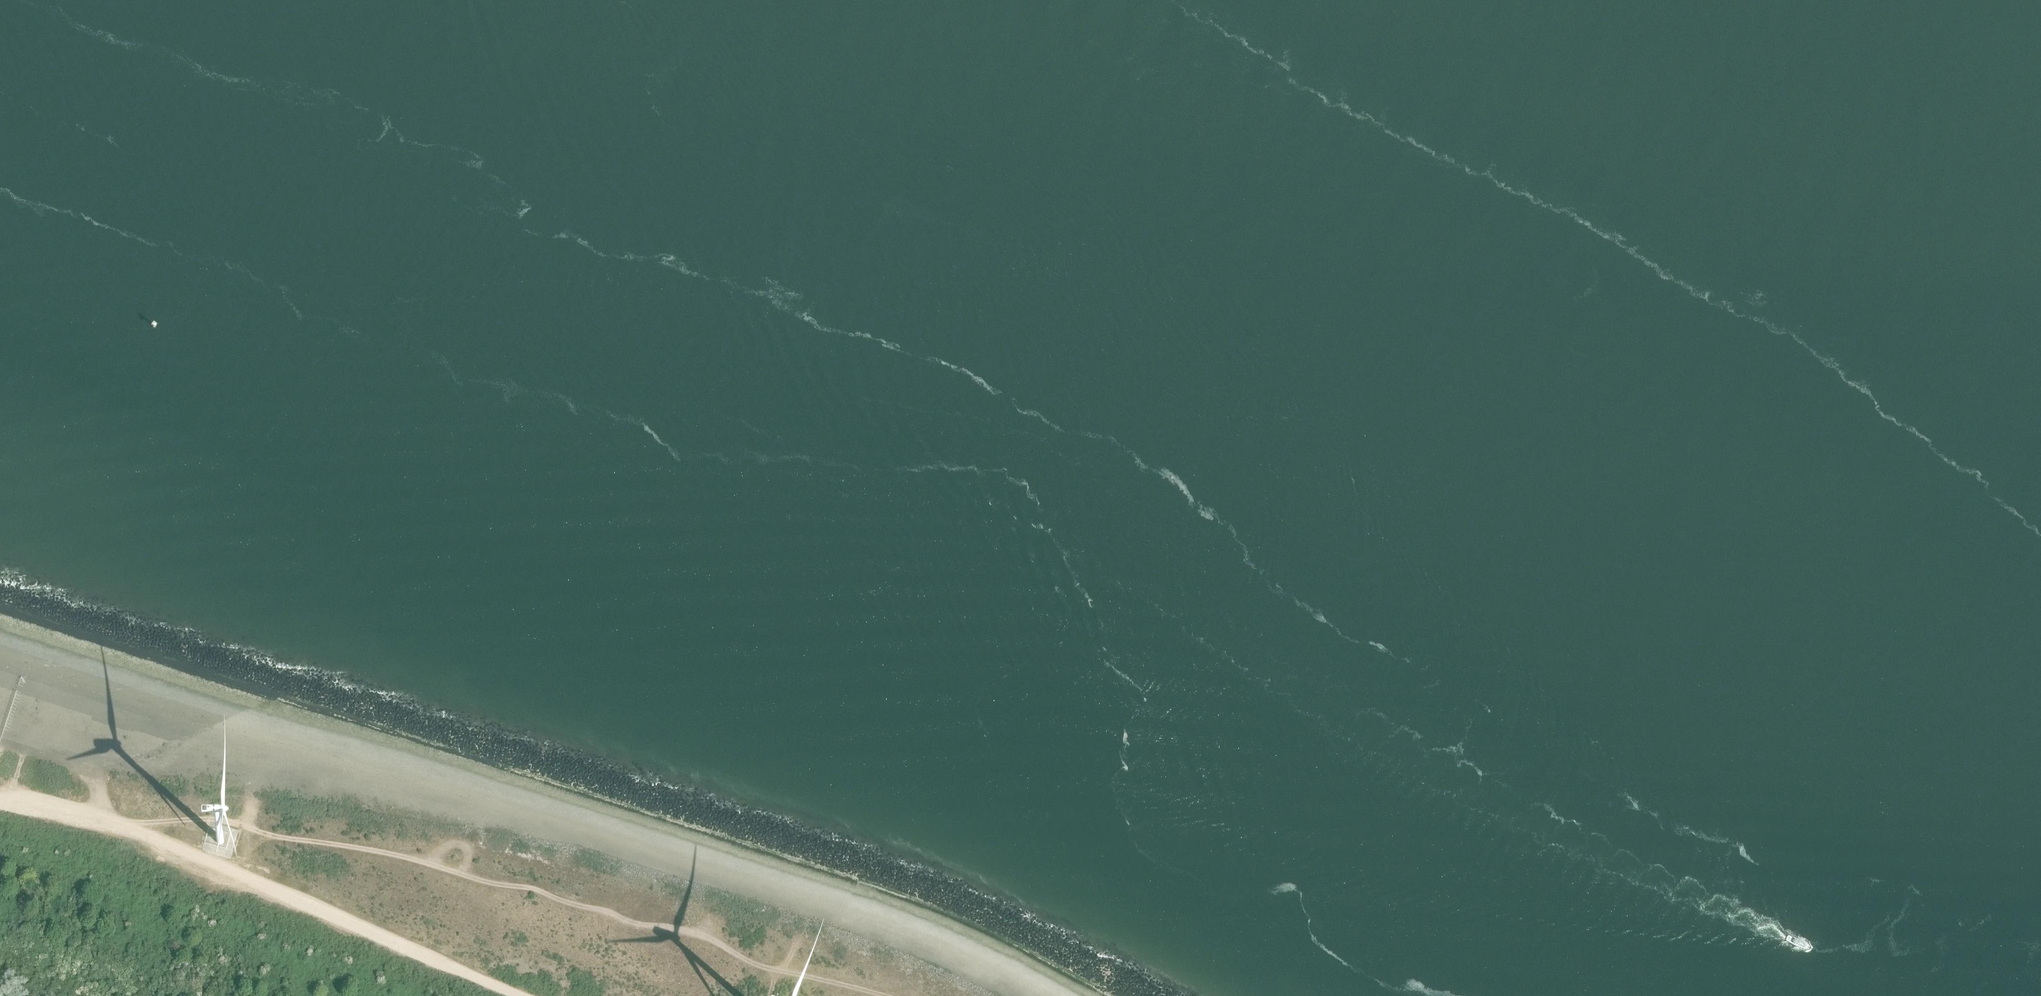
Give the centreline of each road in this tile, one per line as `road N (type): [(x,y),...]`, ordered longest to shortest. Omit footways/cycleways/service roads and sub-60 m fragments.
road 1 (track): [(909,995),(751,963),(681,923),(382,847),(212,820),(141,832)]
road 2 (track): [(0,805),(141,832),(300,896),(508,995)]

